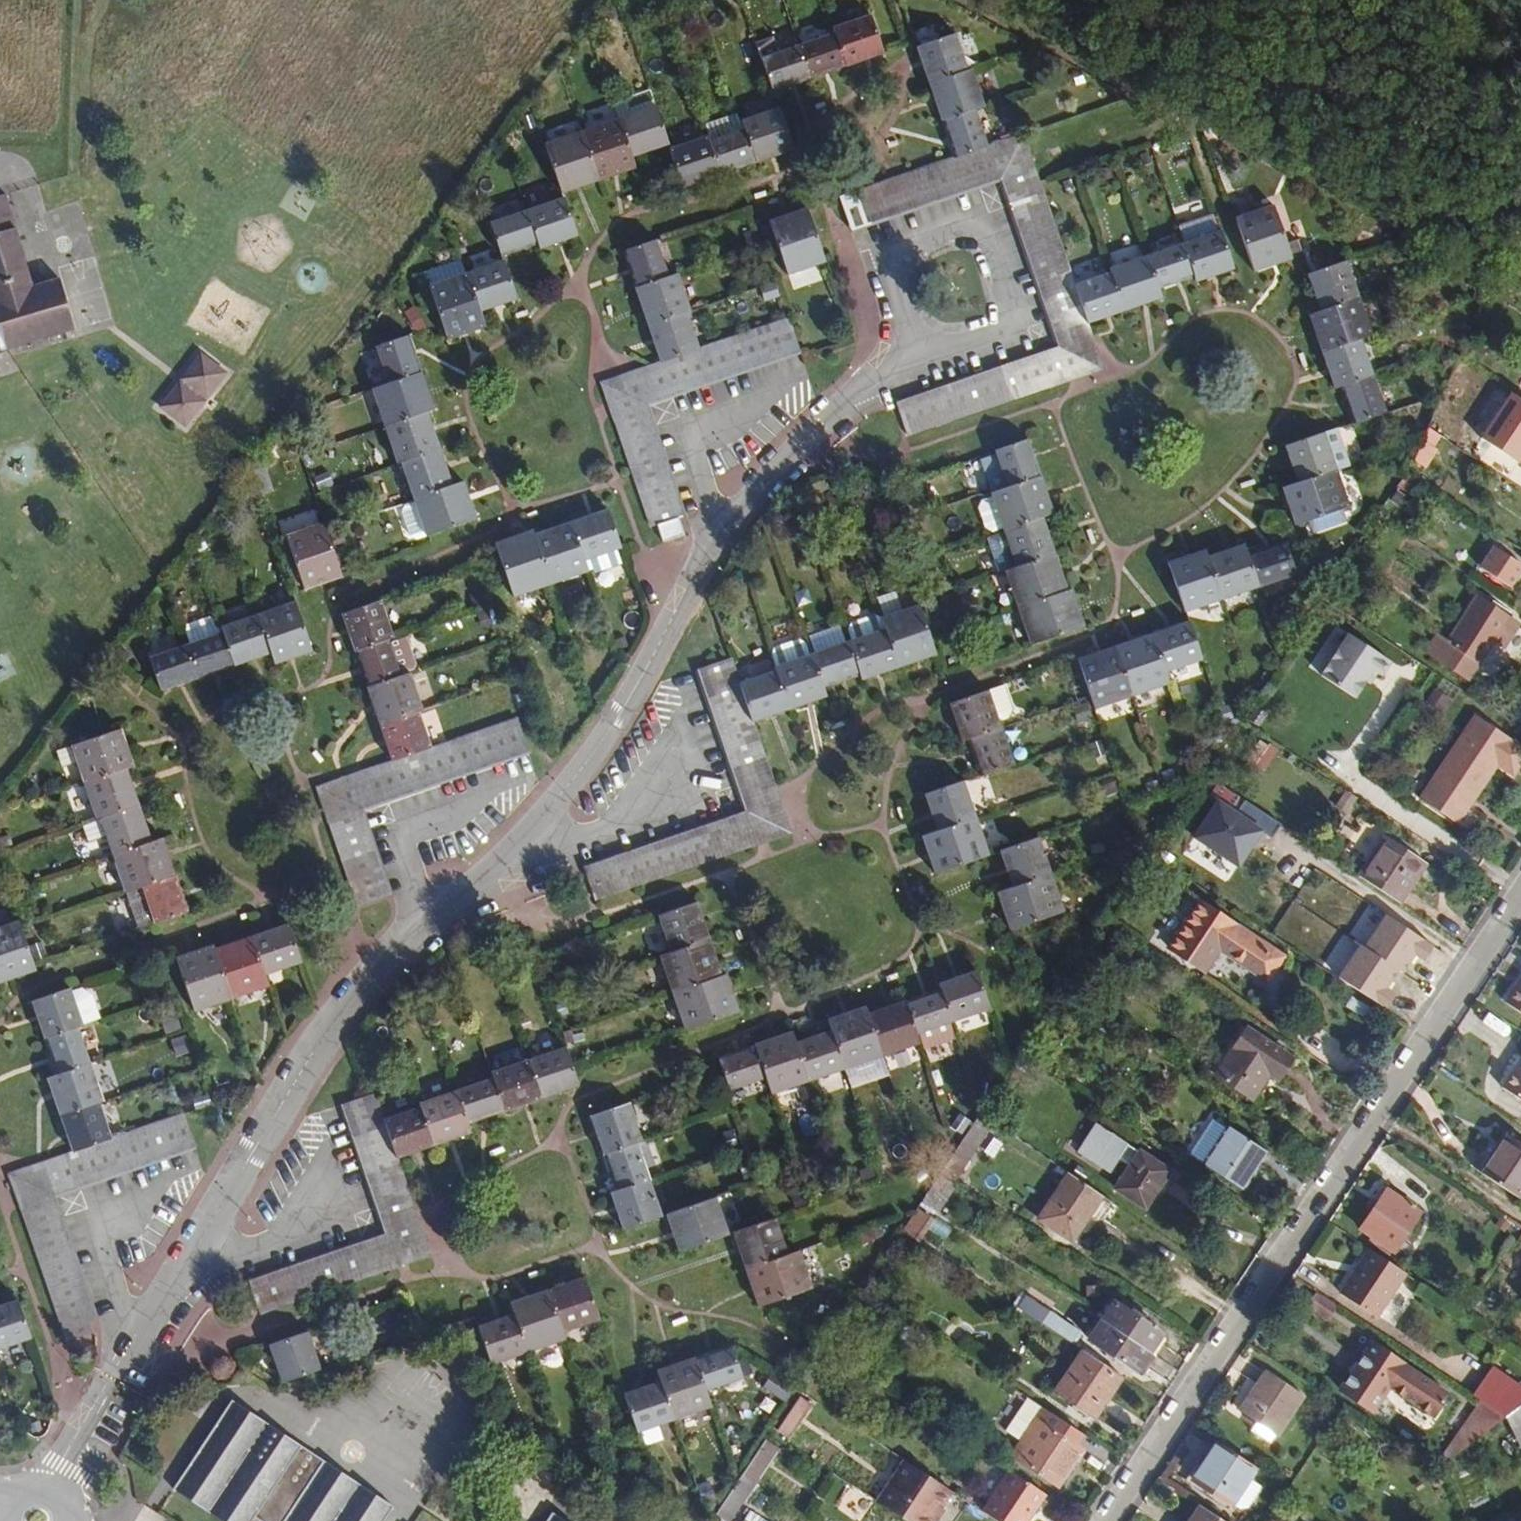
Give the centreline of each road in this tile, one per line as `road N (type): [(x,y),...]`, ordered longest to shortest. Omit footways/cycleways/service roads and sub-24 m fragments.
road 1 (residential): [(918,352),(803,434),(722,538),(619,717),(567,789),(422,920),(311,1054),(53,1488)]
road 2 (residential): [(1520,906),(1110,1520)]
road 3 (residential): [(888,255),(988,224),(1019,320),(918,352)]

